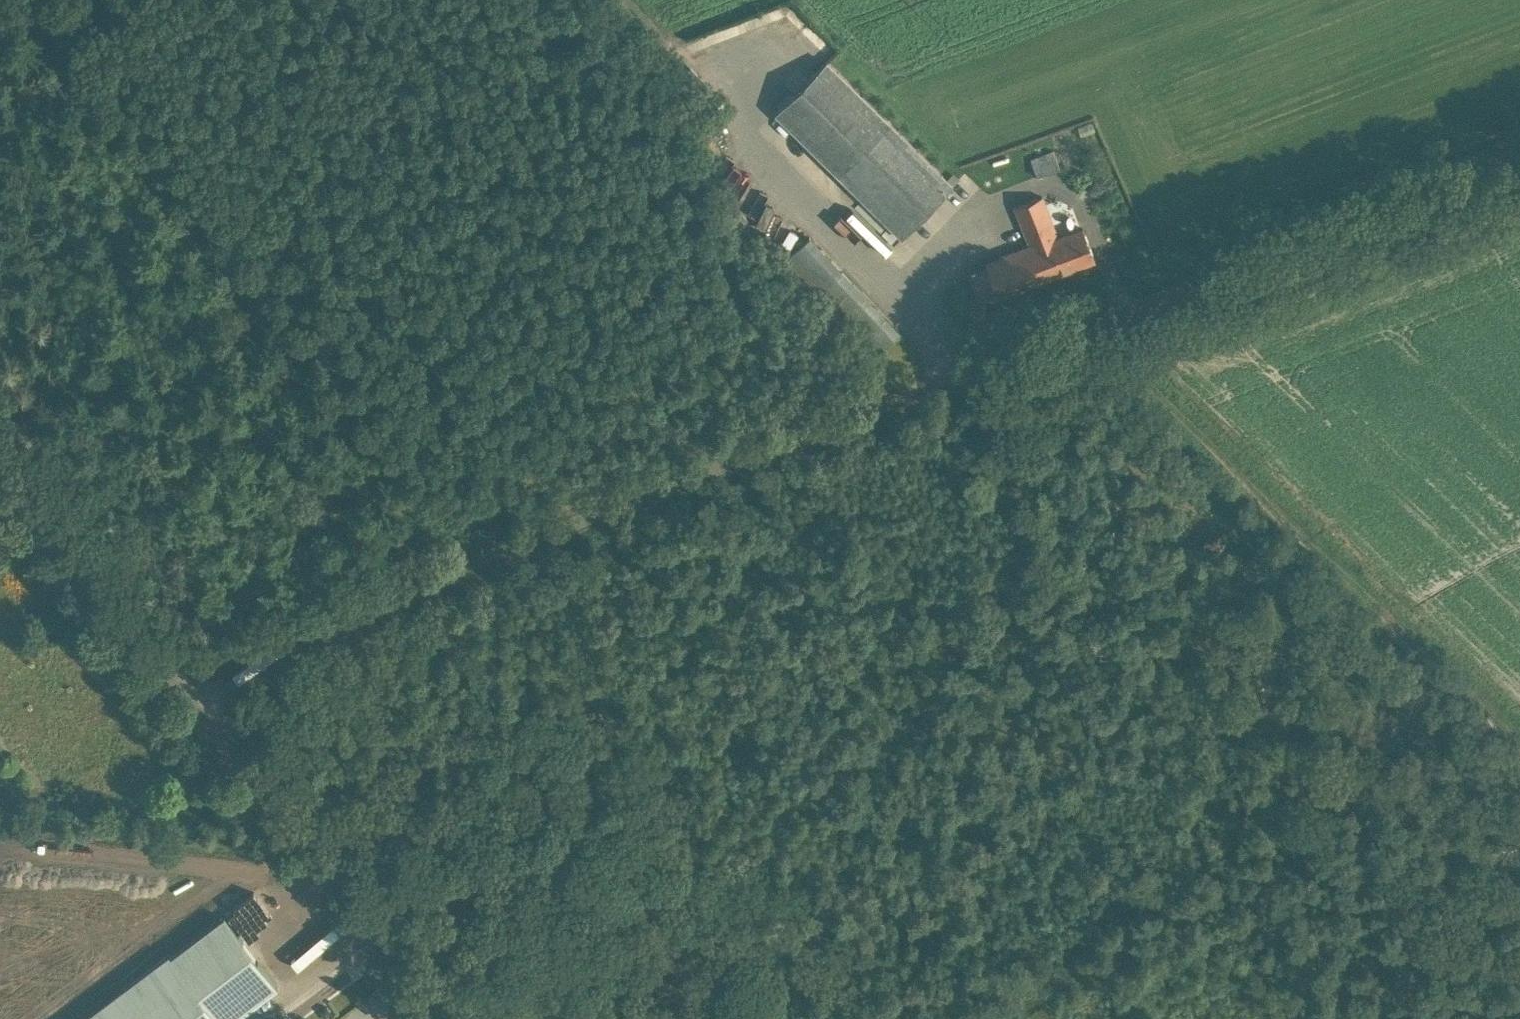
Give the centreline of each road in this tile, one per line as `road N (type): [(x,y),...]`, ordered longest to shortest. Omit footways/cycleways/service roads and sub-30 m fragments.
road 1 (unclassified): [(178,710),(249,634),(288,607),(1085,325),(1519,151)]
road 2 (track): [(1519,752),(1085,325)]
road 3 (track): [(987,360),(620,0)]
road 4 (unclassified): [(433,1018),(178,710)]
road 5 (unclassified): [(178,710),(0,495)]

